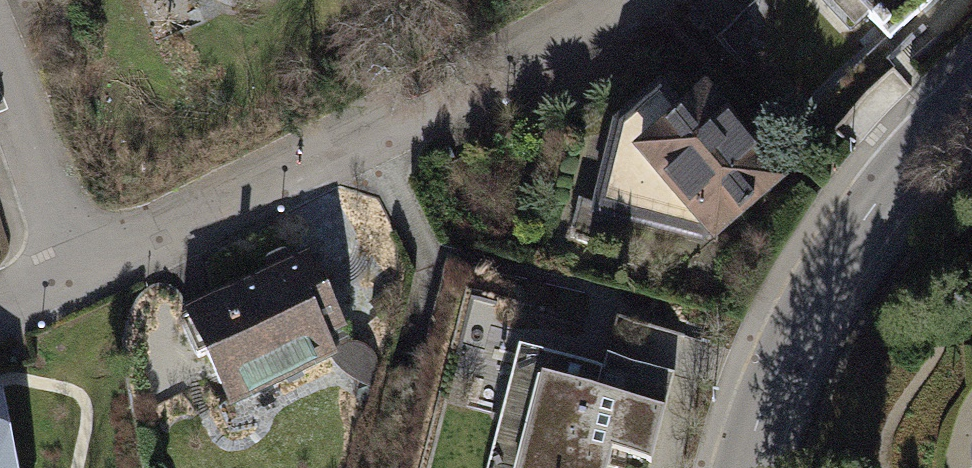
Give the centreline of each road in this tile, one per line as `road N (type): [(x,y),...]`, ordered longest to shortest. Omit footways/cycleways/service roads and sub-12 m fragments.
road 1 (residential): [(83,271),(609,30),(651,0)]
road 2 (residential): [(971,103),(877,200),(821,284),(777,371),(744,467)]
road 3 (residential): [(0,65),(83,271)]

